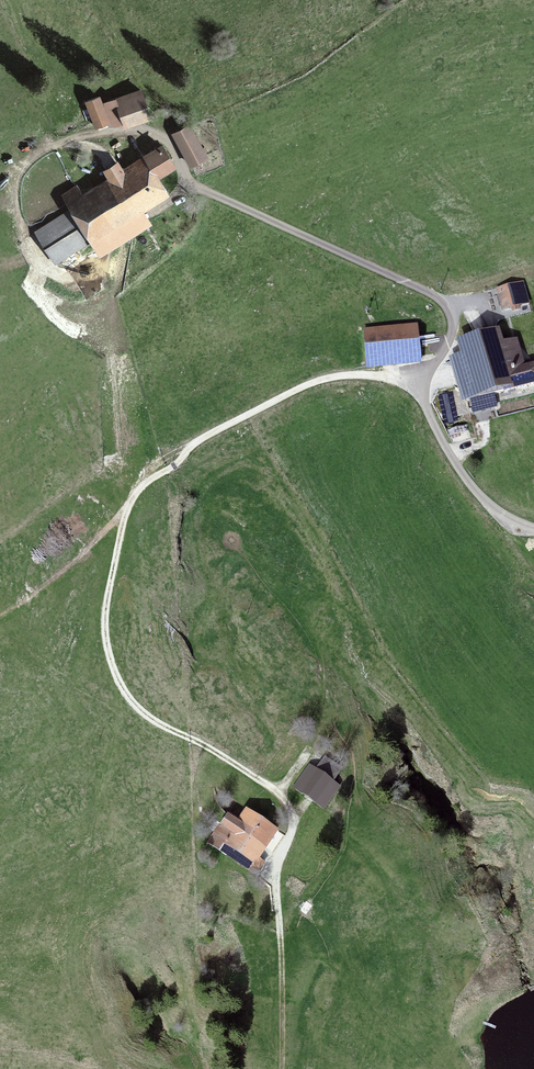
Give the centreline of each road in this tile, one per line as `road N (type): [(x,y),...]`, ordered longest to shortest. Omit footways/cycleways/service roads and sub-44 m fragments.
road 1 (track): [(277,1068),(276,869),(294,814),(274,789),(154,721),(120,684),(105,617),(127,510)]
road 2 (track): [(127,510),(139,489),(193,444),(312,383),(360,374),(422,383)]
road 3 (track): [(0,616),(72,567),(127,510)]

